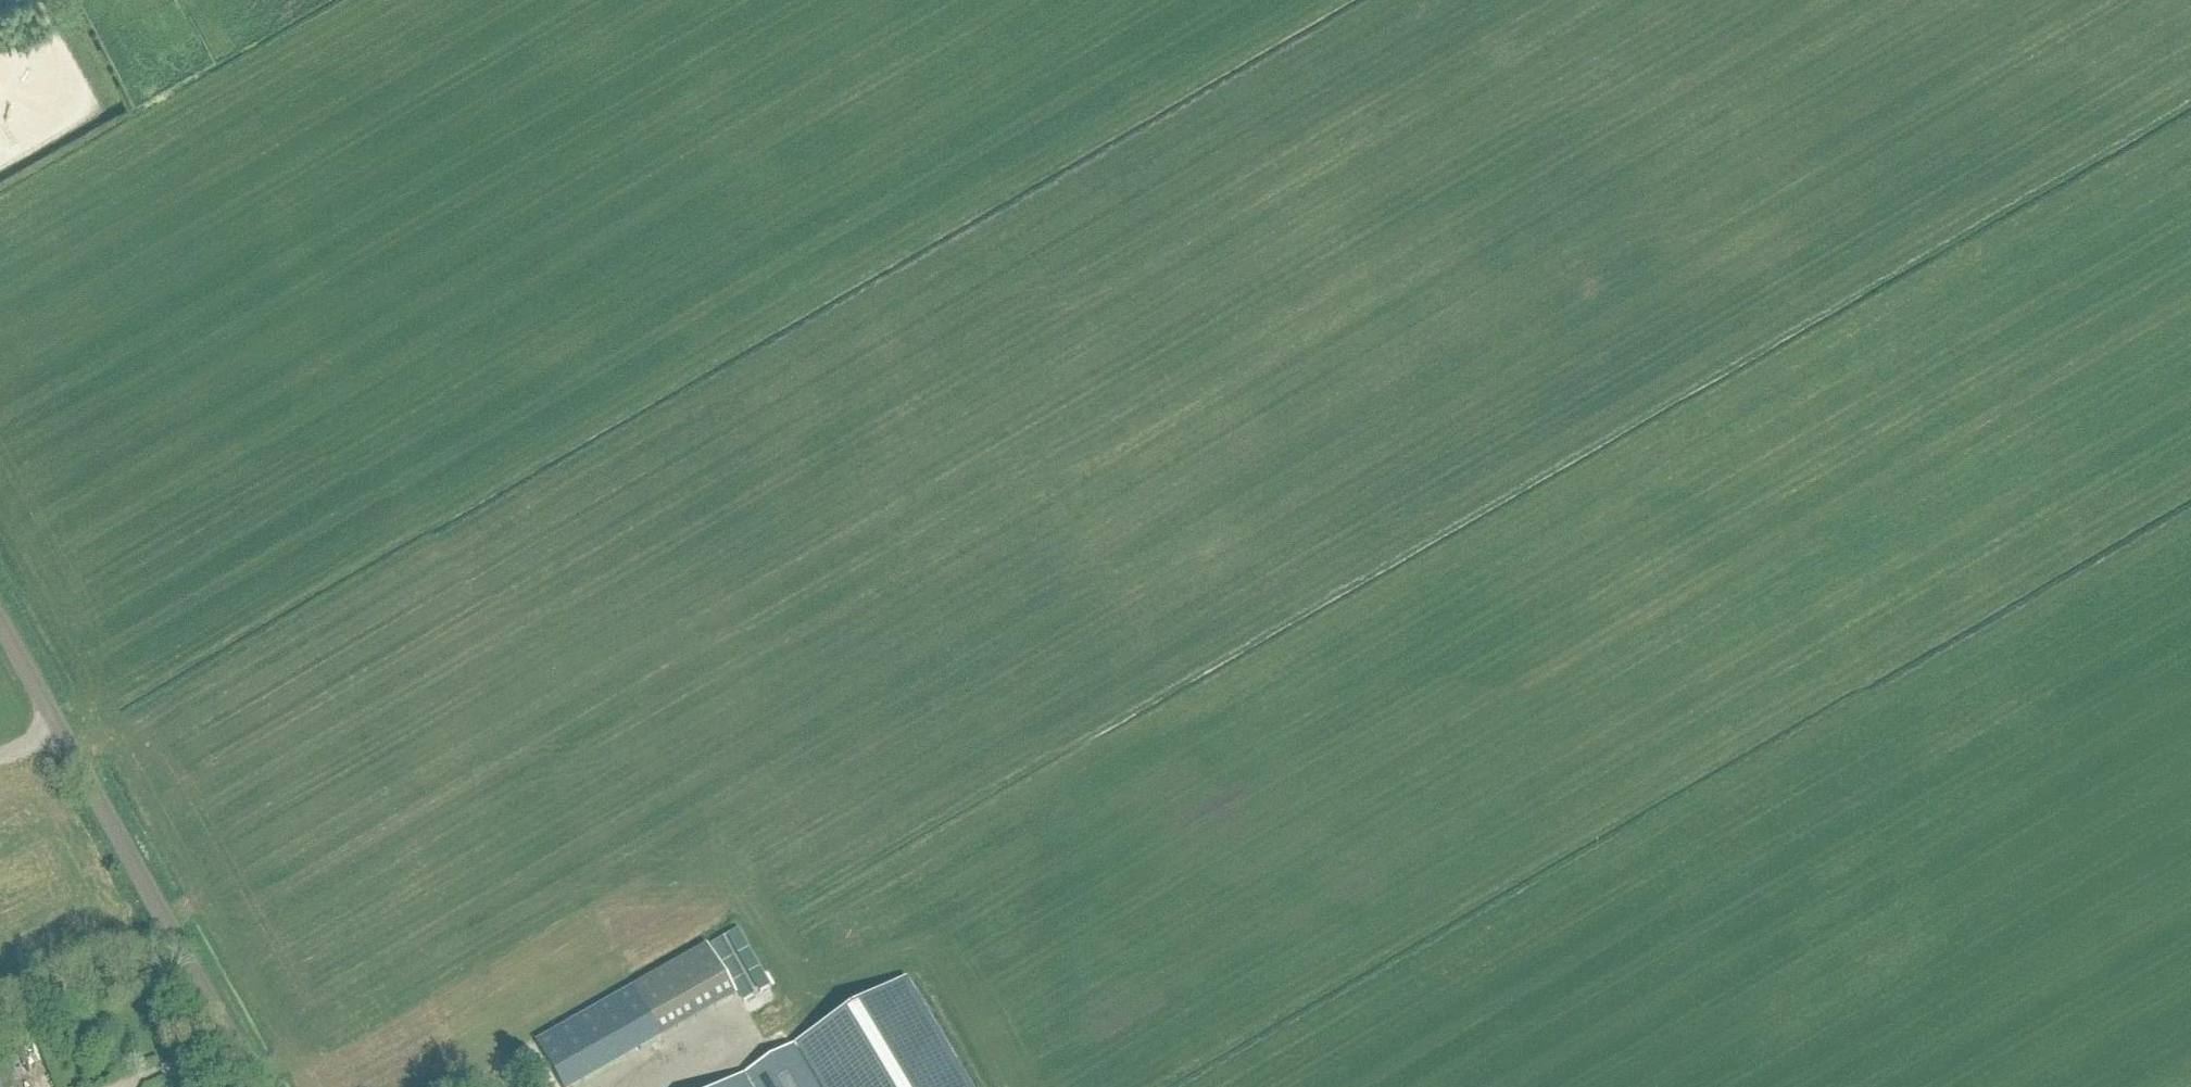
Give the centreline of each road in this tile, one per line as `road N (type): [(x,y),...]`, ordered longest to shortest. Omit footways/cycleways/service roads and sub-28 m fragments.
road 1 (unclassified): [(253,1086),(0,630)]

